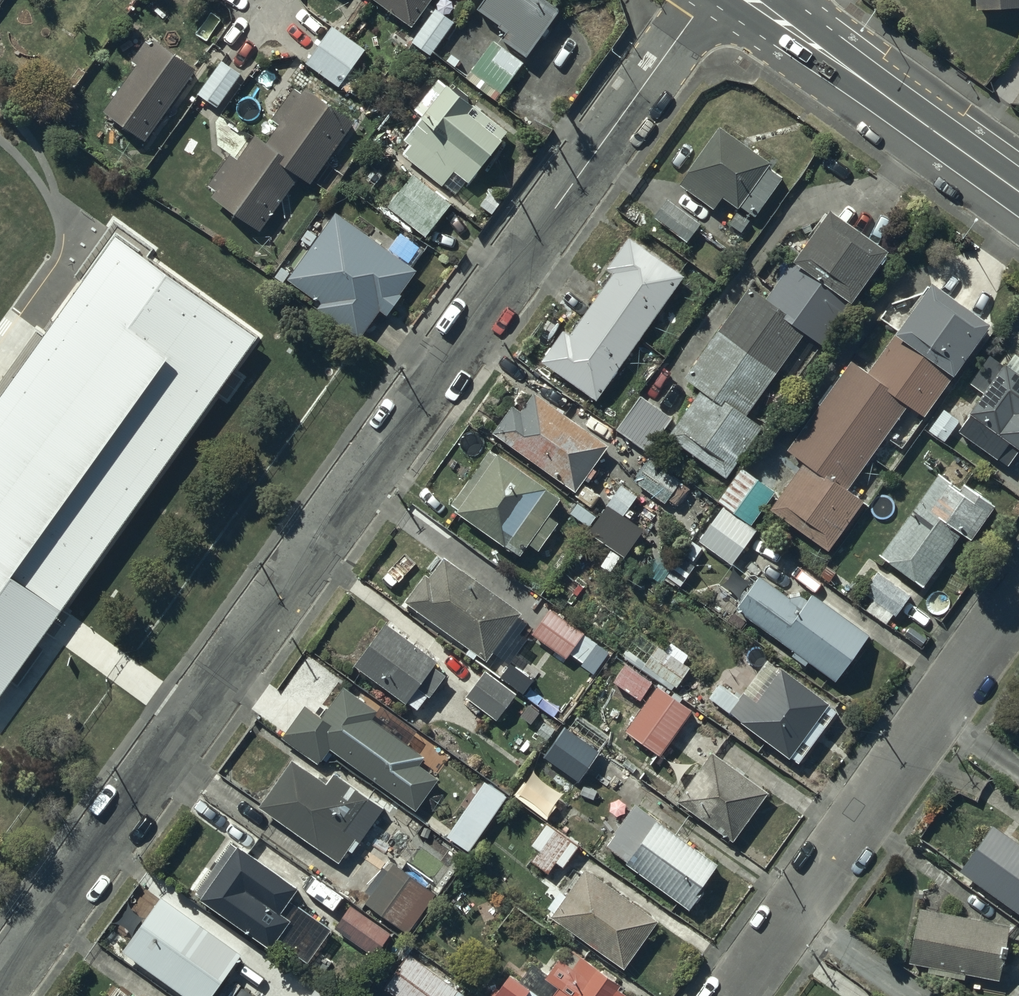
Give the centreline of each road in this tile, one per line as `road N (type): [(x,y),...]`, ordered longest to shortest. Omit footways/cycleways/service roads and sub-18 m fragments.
road 1 (residential): [(0,983),(703,0)]
road 2 (residential): [(1018,598),(732,995)]
road 3 (secondary): [(1018,193),(767,12)]

